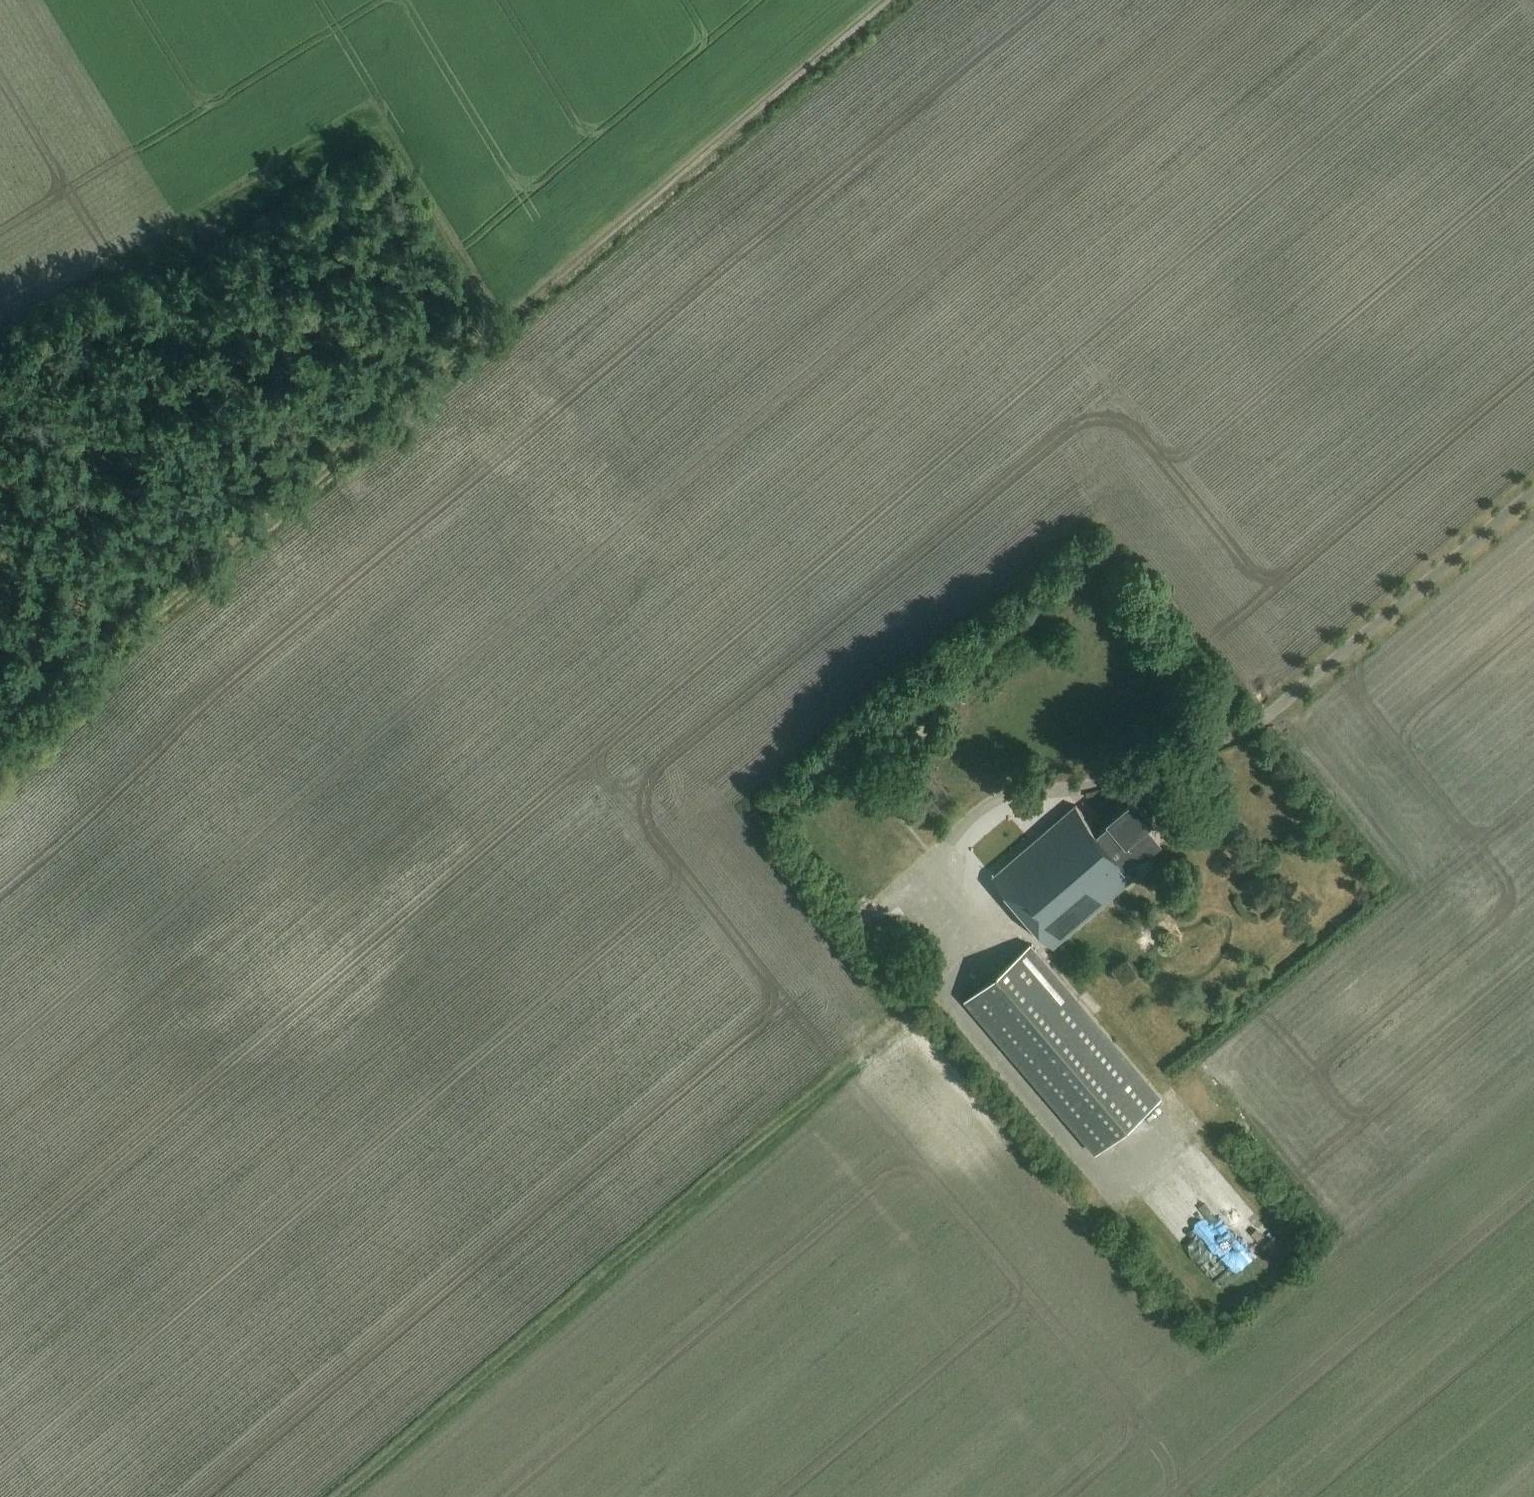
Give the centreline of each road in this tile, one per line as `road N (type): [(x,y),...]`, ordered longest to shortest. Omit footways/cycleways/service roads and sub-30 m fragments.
road 1 (track): [(0,745),(895,0)]

